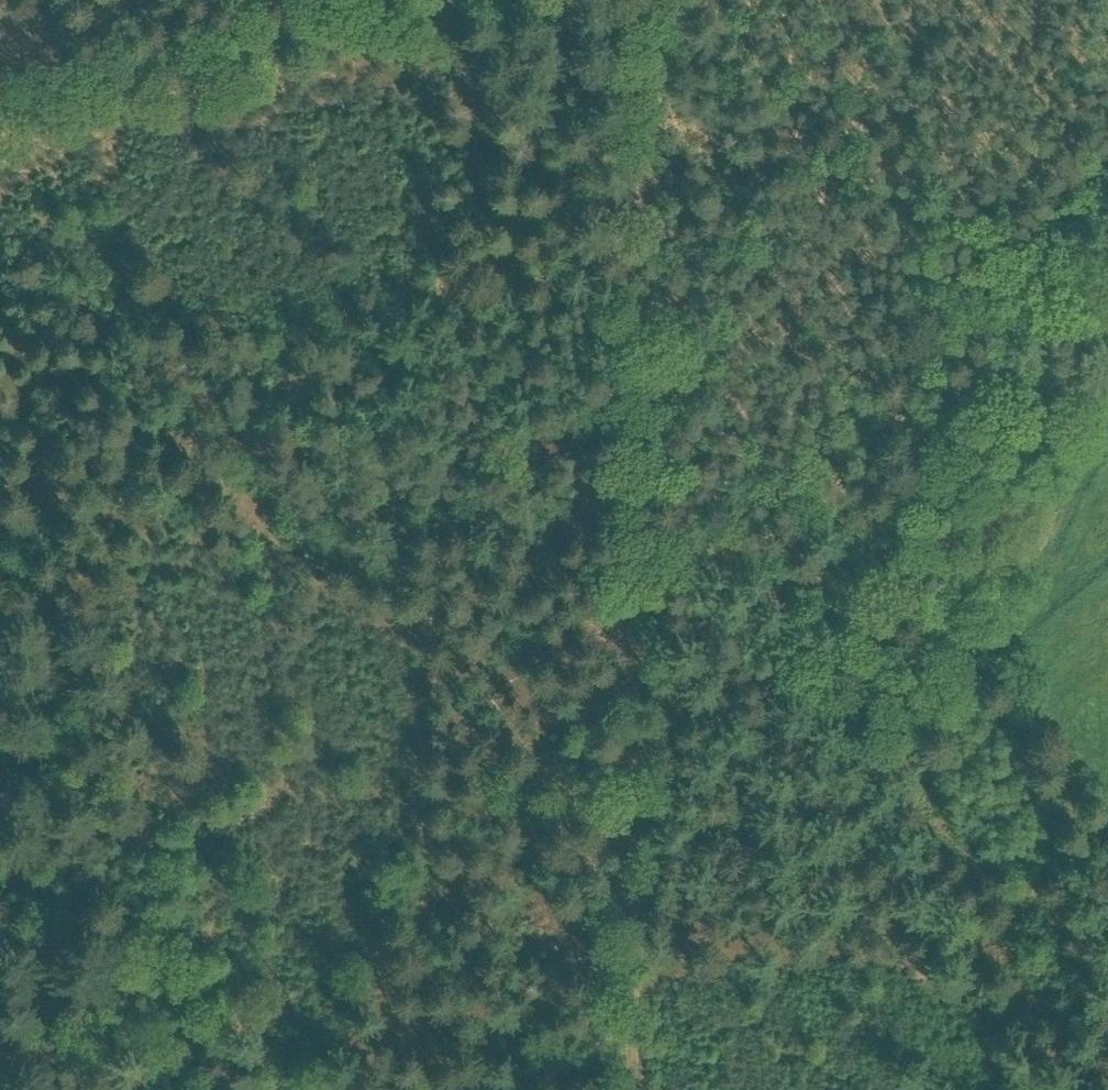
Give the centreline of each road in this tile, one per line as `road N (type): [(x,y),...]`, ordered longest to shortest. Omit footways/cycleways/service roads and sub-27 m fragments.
road 1 (track): [(0,285),(633,638)]
road 2 (track): [(643,0),(633,638)]
road 3 (track): [(705,680),(1107,909)]
road 4 (track): [(633,638),(631,1089)]
road 5 (track): [(0,100),(406,0)]

